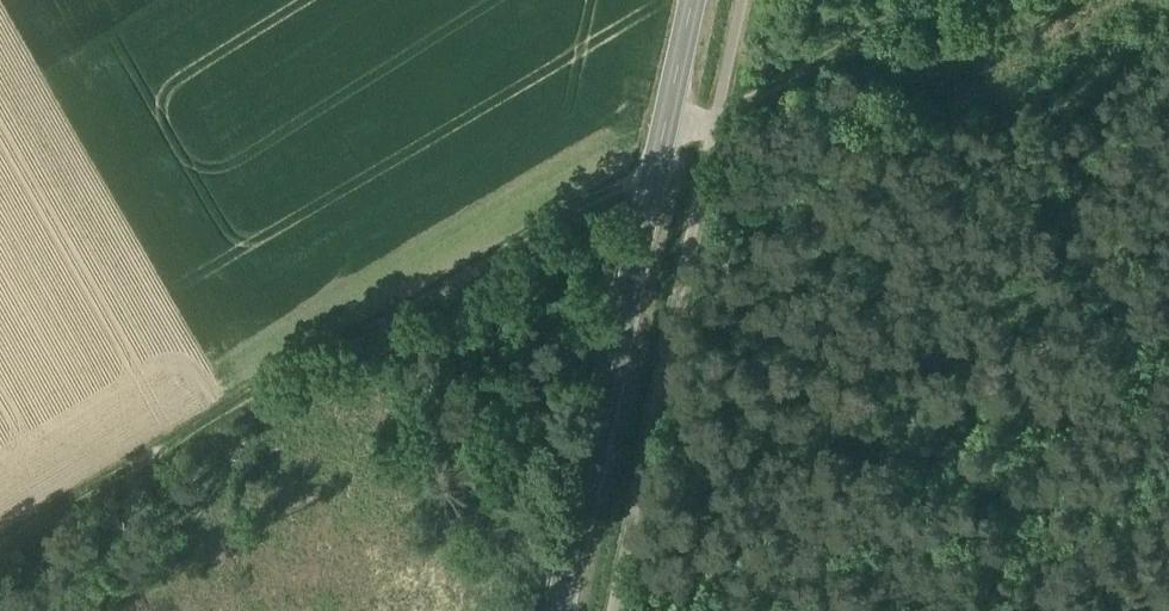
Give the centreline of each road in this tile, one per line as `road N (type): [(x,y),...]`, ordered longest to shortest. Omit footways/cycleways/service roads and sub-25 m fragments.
road 1 (track): [(0,543),(628,188),(659,156)]
road 2 (primary): [(560,610),(693,0)]
road 3 (track): [(926,0),(659,156)]

